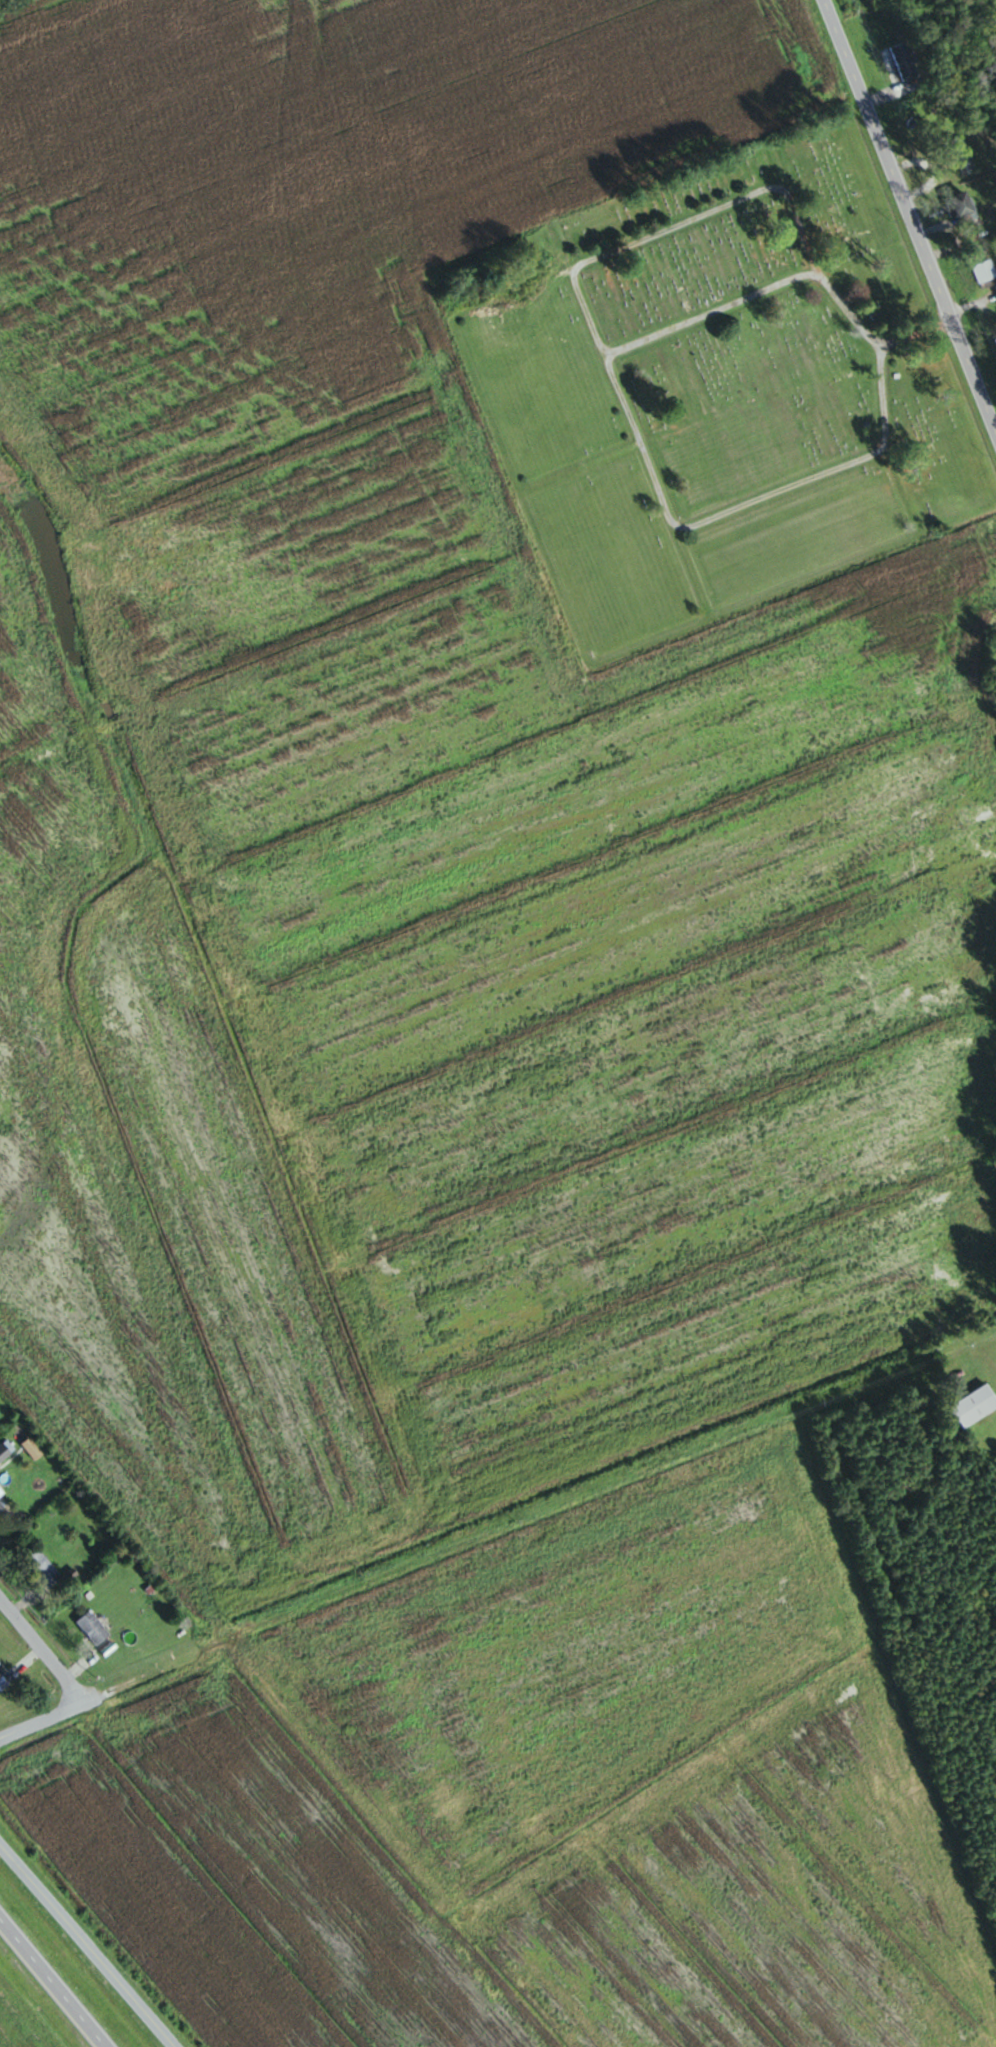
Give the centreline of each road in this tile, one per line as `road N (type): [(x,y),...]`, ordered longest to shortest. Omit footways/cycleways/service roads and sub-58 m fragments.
road 1 (residential): [(148,1708),(995,1389)]
road 2 (tertiary): [(995,437),(821,0)]
road 3 (residential): [(176,2046),(0,1842)]
road 4 (residential): [(0,1737),(192,1666)]
road 5 (motorway): [(107,2046),(0,1918)]
road 6 (residential): [(85,1703),(0,1601)]

